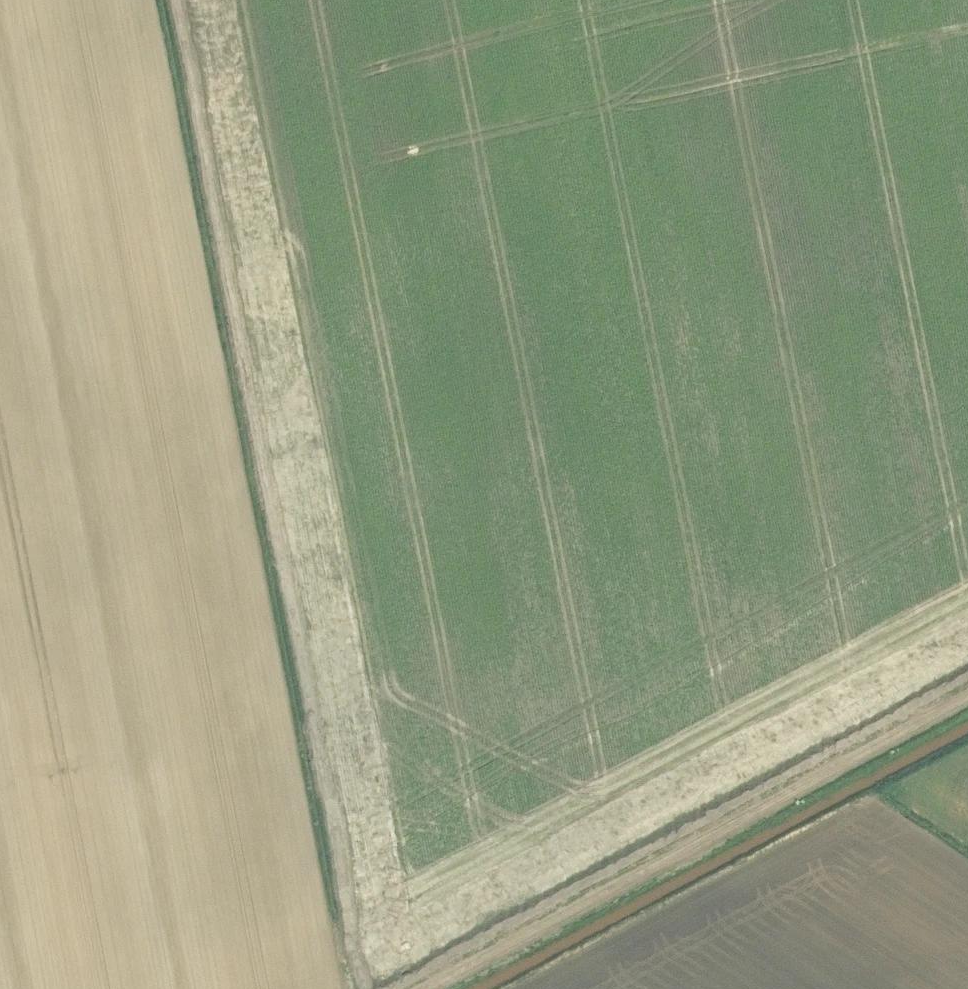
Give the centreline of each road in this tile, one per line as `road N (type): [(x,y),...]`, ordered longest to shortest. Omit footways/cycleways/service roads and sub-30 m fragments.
road 1 (unclassified): [(421,988),(967,697)]

